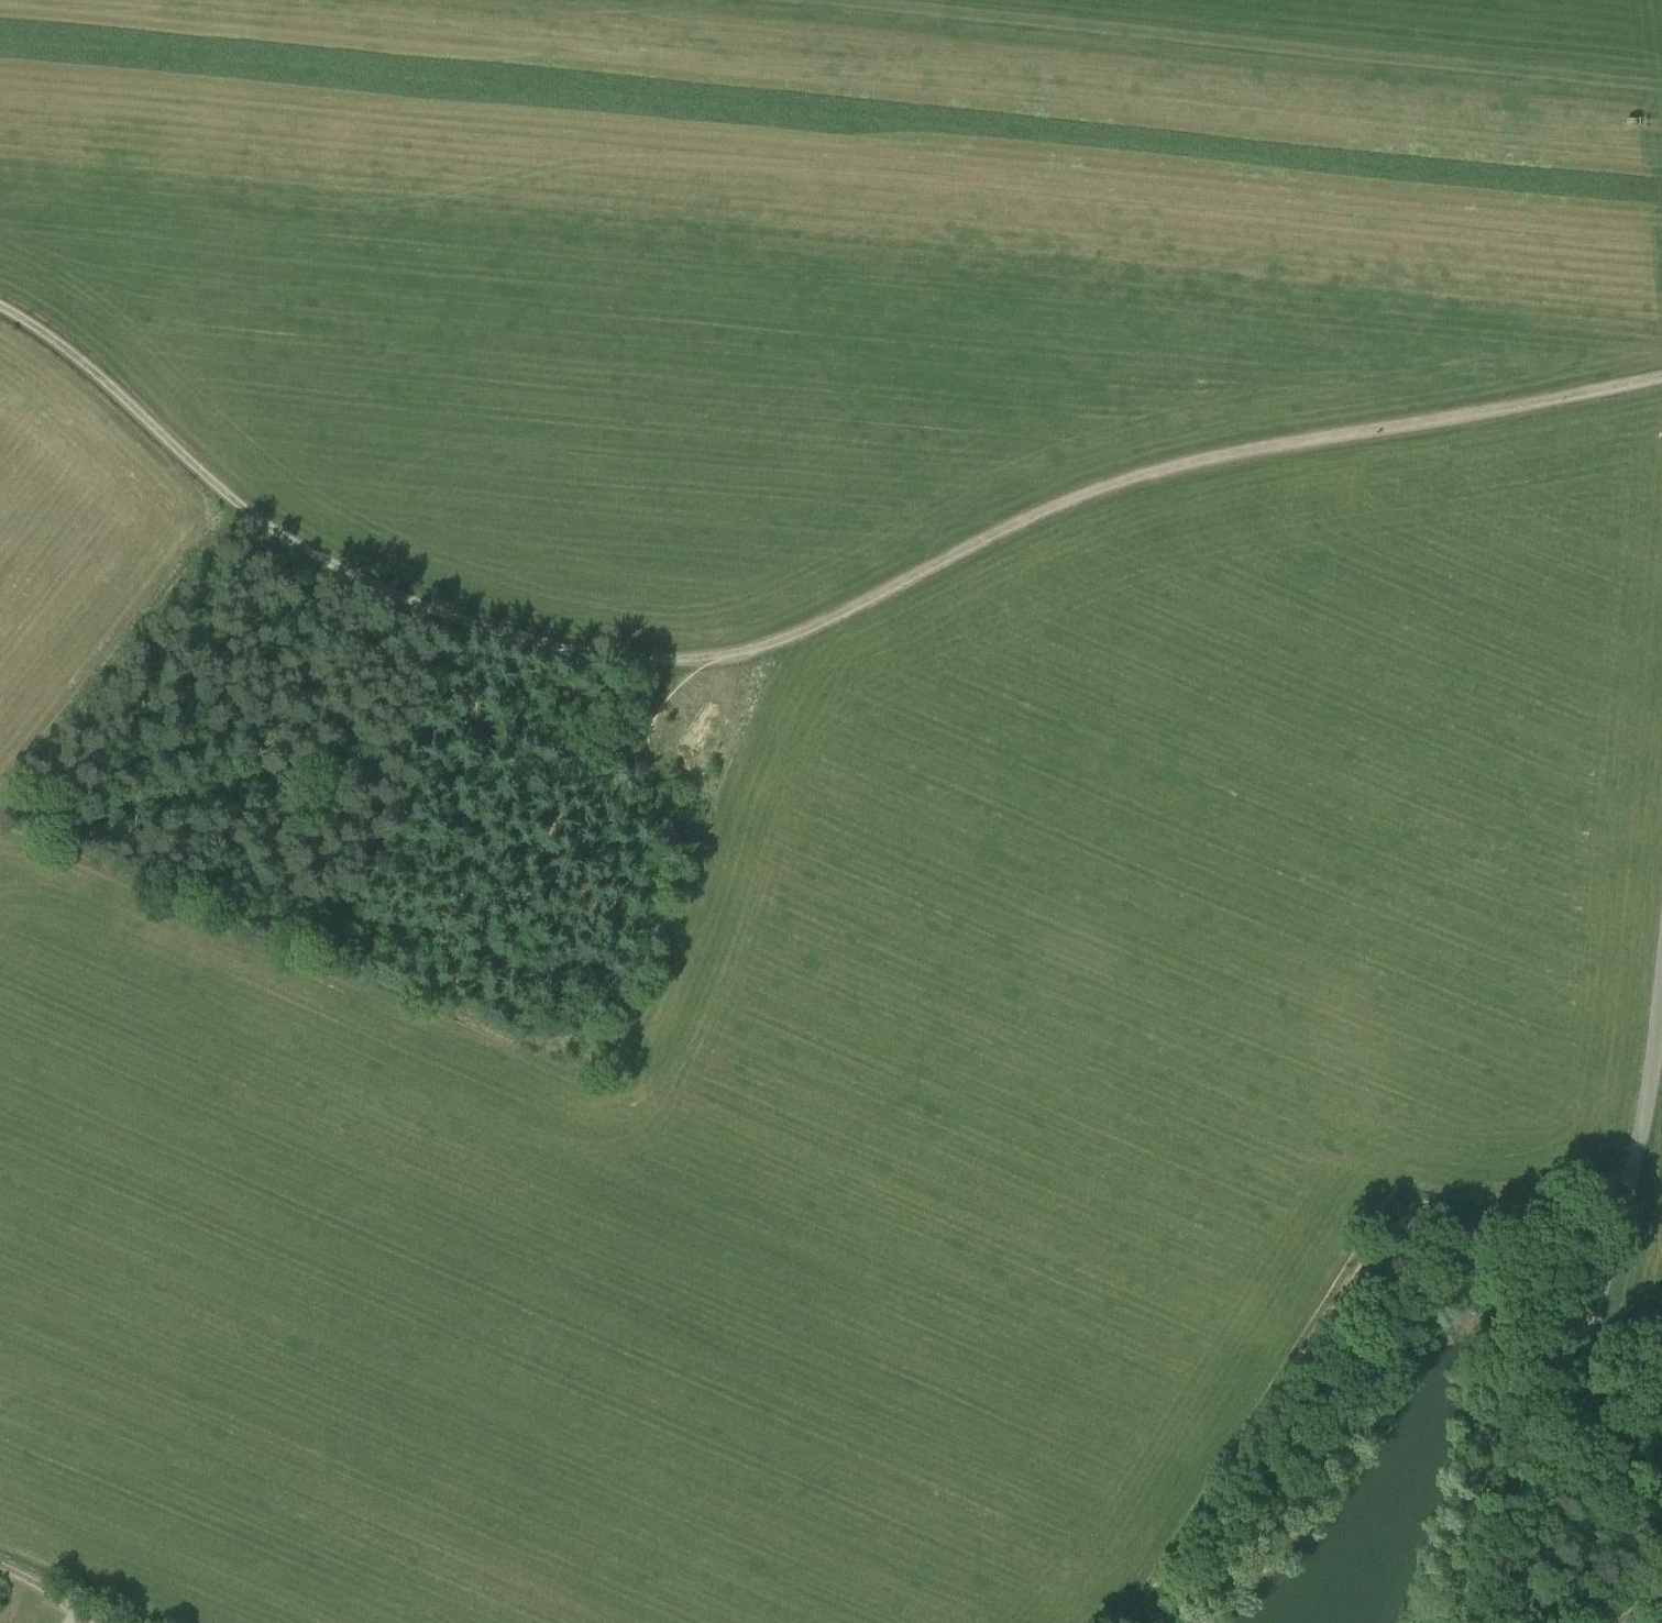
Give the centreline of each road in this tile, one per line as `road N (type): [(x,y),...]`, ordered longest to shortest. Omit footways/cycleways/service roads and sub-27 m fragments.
road 1 (track): [(1661,372),(1309,440),(1143,481),(767,655),(699,664)]
road 2 (unclassified): [(1513,1622),(1636,1134),(1661,944)]
road 3 (track): [(345,570),(221,491),(48,333),(0,308)]
road 4 (track): [(699,664),(563,647),(440,614),(345,570)]

